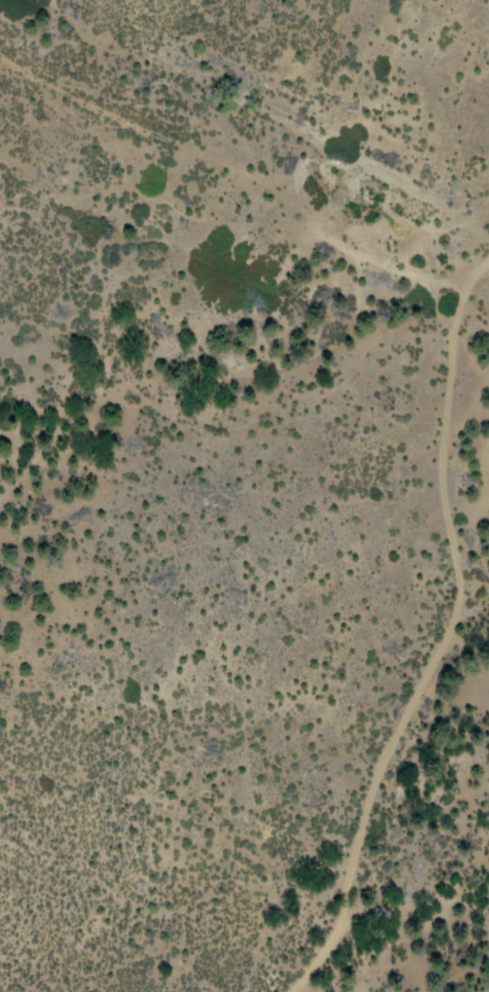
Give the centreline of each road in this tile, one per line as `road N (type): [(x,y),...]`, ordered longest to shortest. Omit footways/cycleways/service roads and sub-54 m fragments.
road 1 (residential): [(488,265),(451,309),(435,470),(445,622),(389,772),(378,854),(291,991)]

